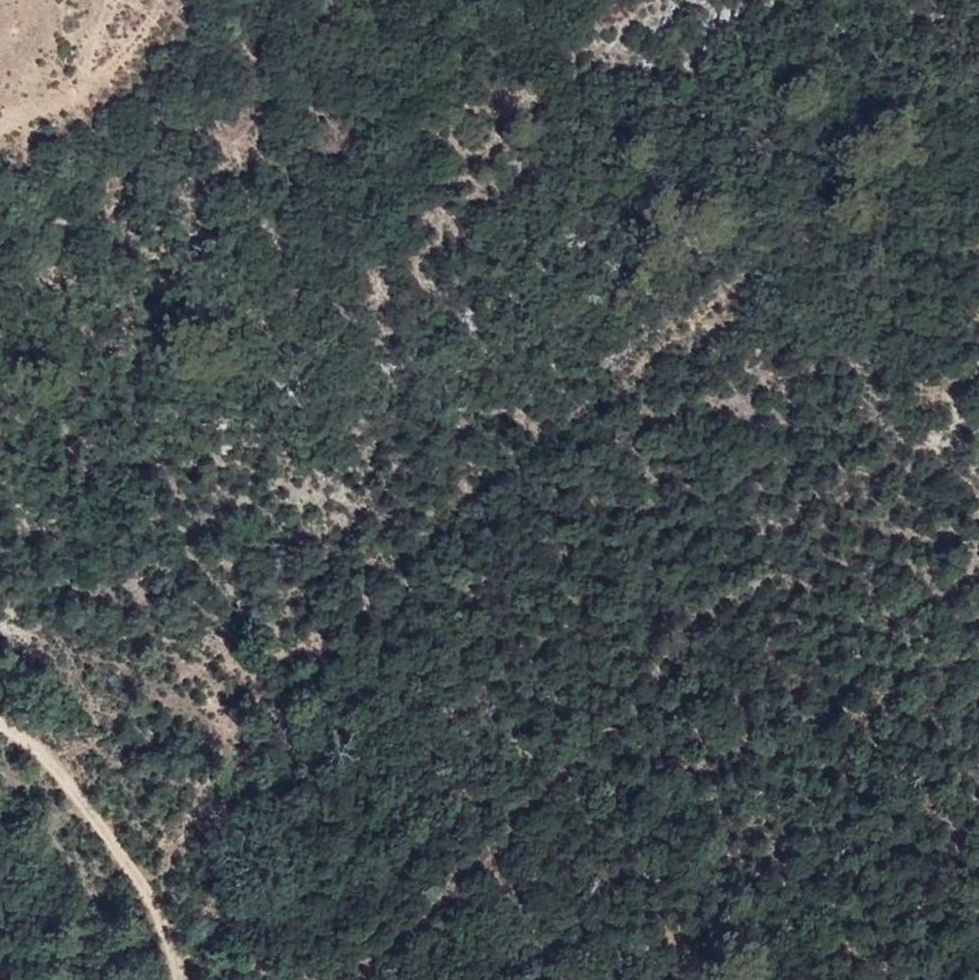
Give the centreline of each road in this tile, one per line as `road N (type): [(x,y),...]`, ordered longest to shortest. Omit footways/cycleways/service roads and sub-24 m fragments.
road 1 (track): [(0,728),(67,758),(155,898),(175,979)]

